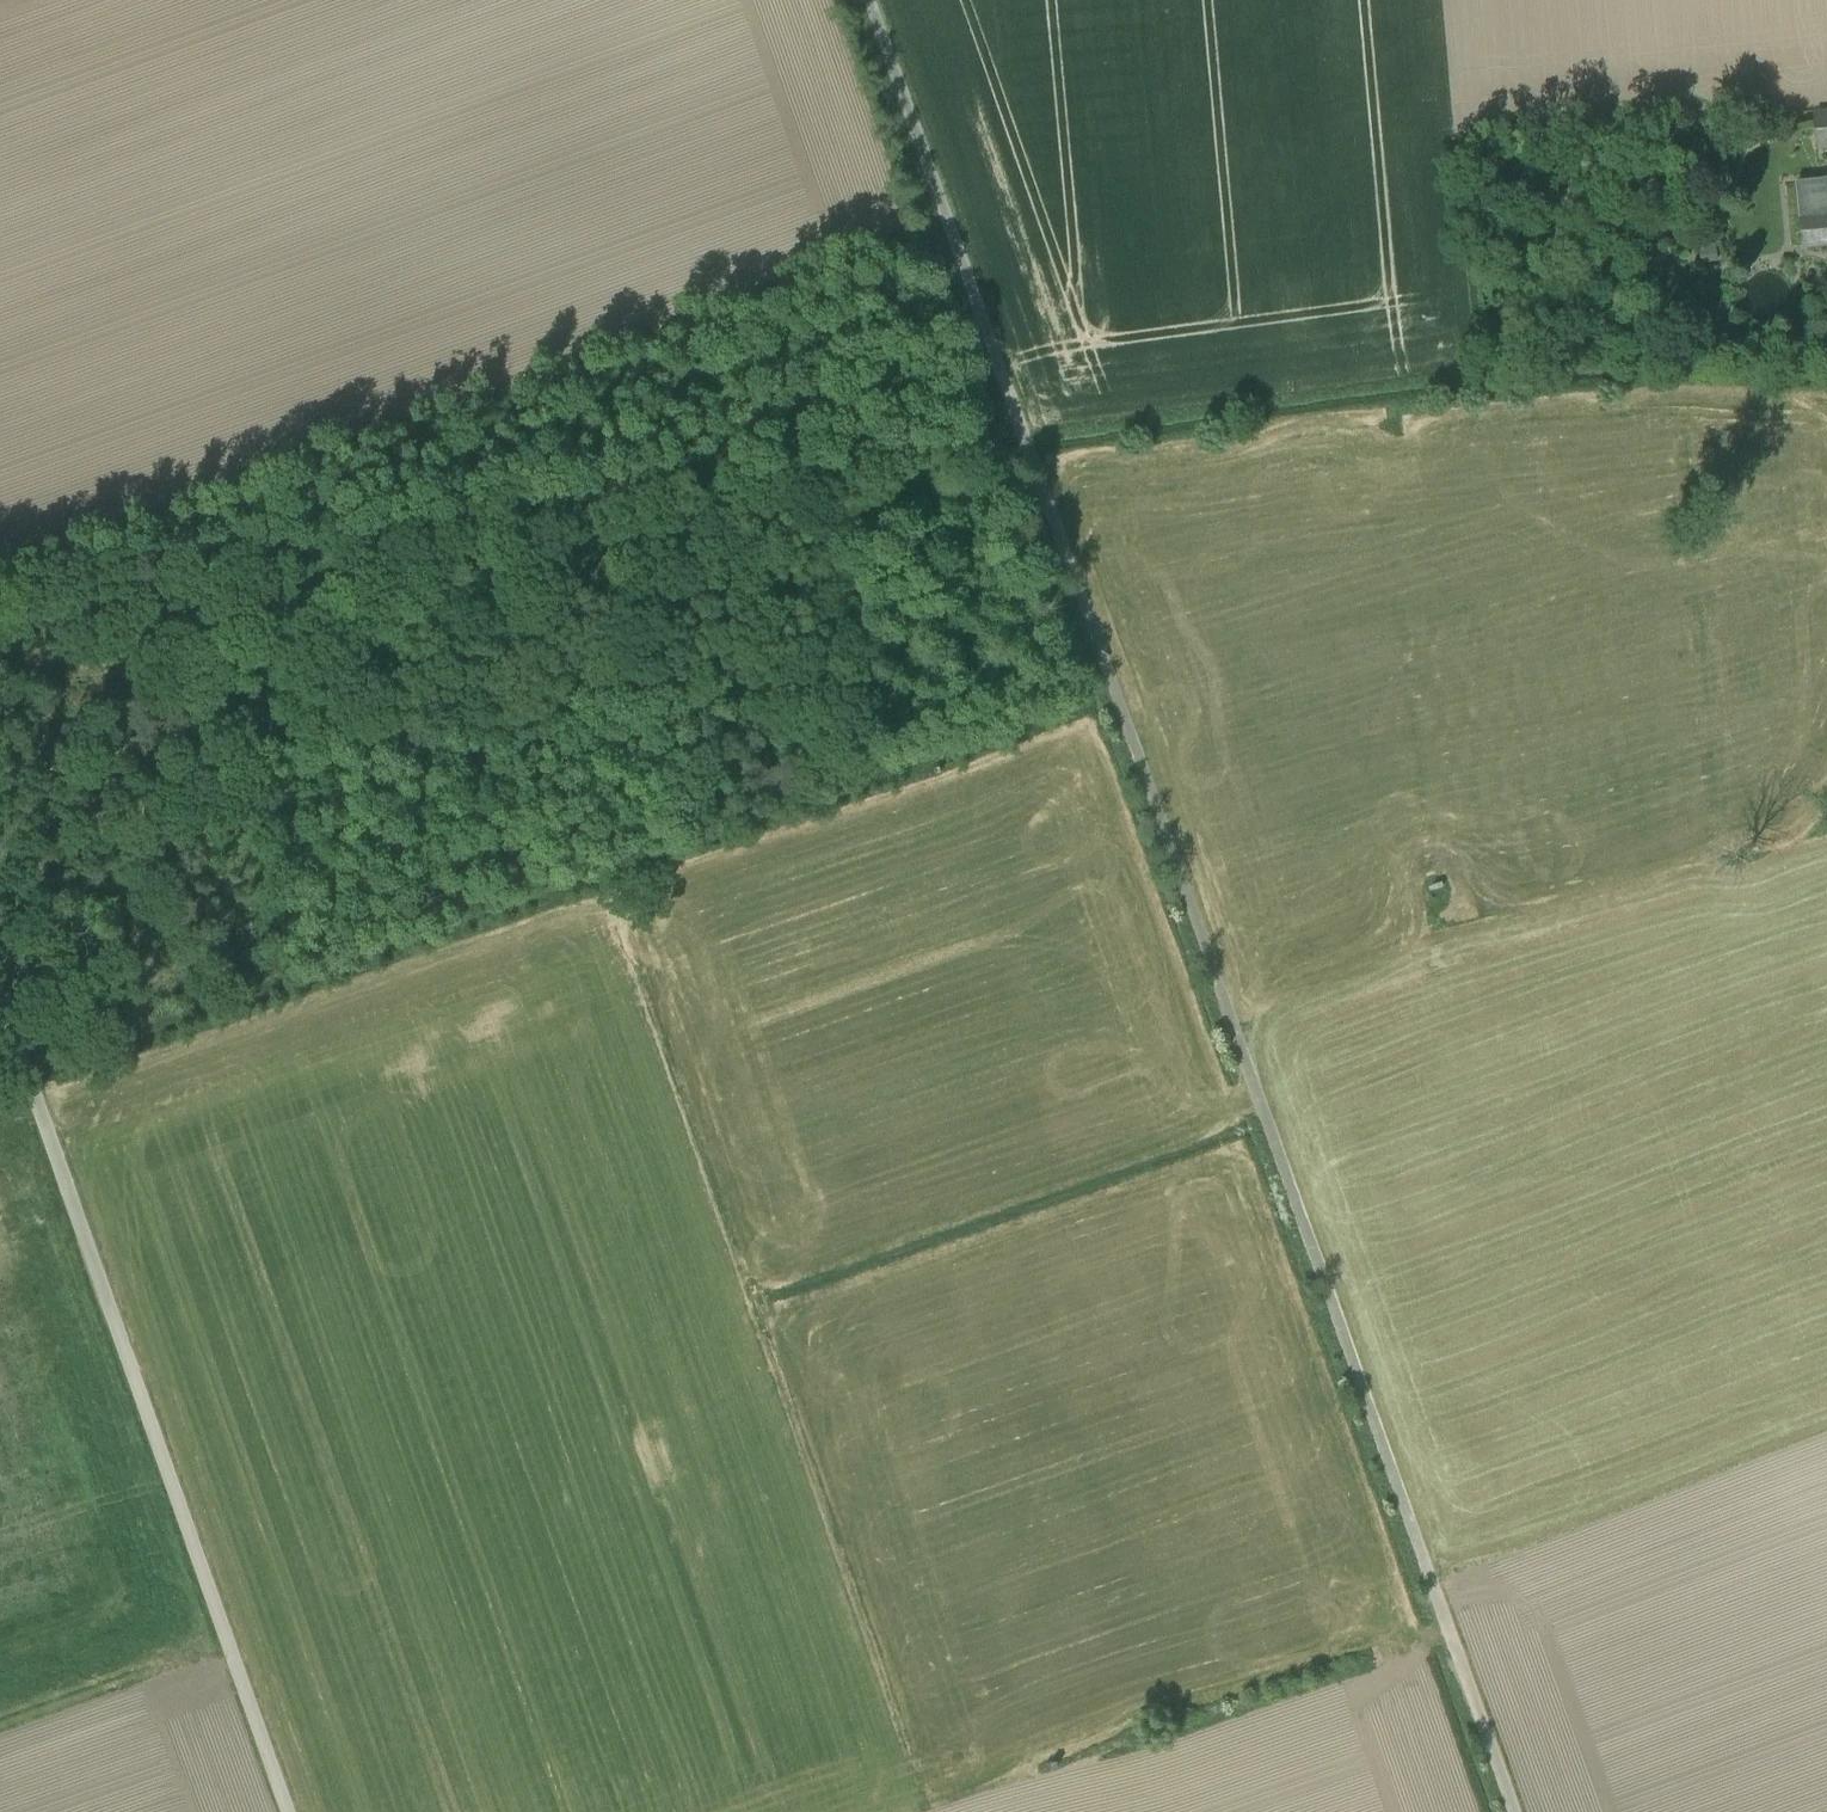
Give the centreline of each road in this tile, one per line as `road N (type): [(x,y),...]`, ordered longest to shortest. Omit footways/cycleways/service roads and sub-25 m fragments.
road 1 (track): [(867,0),(1513,1811)]
road 2 (track): [(0,999),(290,1811)]

